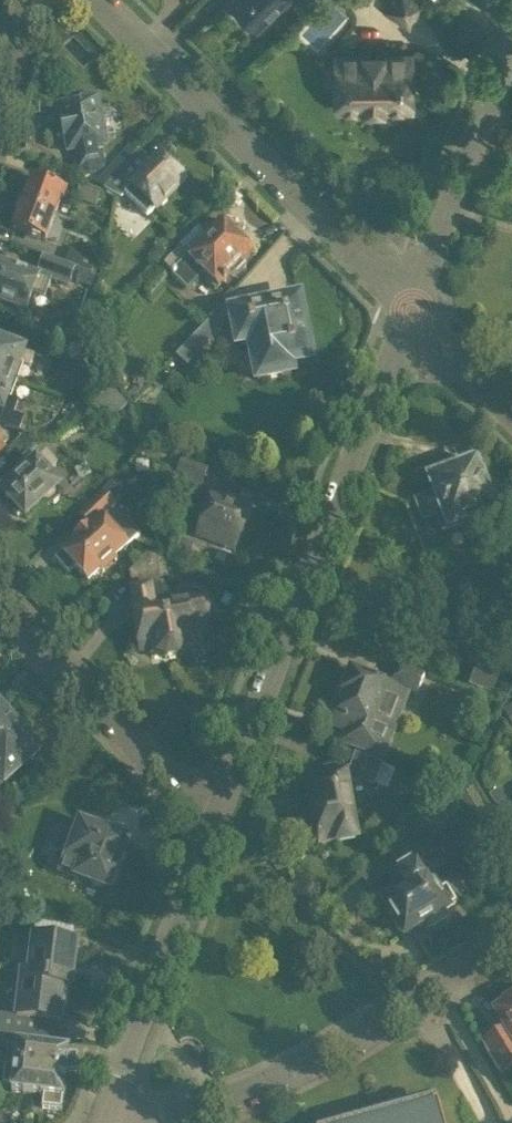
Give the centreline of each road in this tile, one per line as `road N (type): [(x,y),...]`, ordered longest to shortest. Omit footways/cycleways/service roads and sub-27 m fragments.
road 1 (residential): [(209,832),(409,317)]
road 2 (residential): [(409,317),(91,0)]
road 3 (residential): [(145,1122),(276,1074),(511,939)]
road 4 (residential): [(98,1122),(209,832)]
road 5 (residential): [(209,832),(0,606)]
road 6 (residential): [(409,317),(511,53)]
road 7 (residential): [(511,416),(409,317)]

